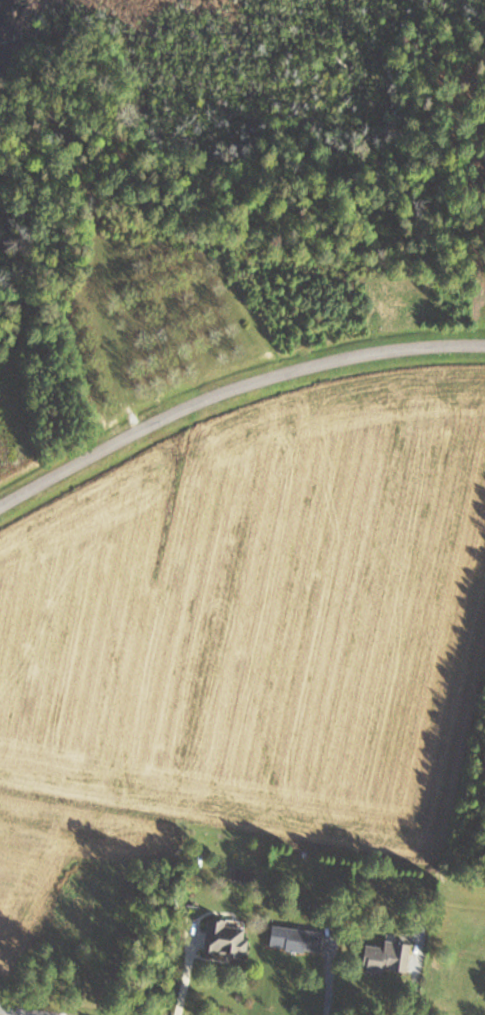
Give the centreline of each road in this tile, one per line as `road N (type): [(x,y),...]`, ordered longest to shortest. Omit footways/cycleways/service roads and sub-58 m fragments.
road 1 (residential): [(0,504),(120,435),(250,380),(371,351),(484,347)]

